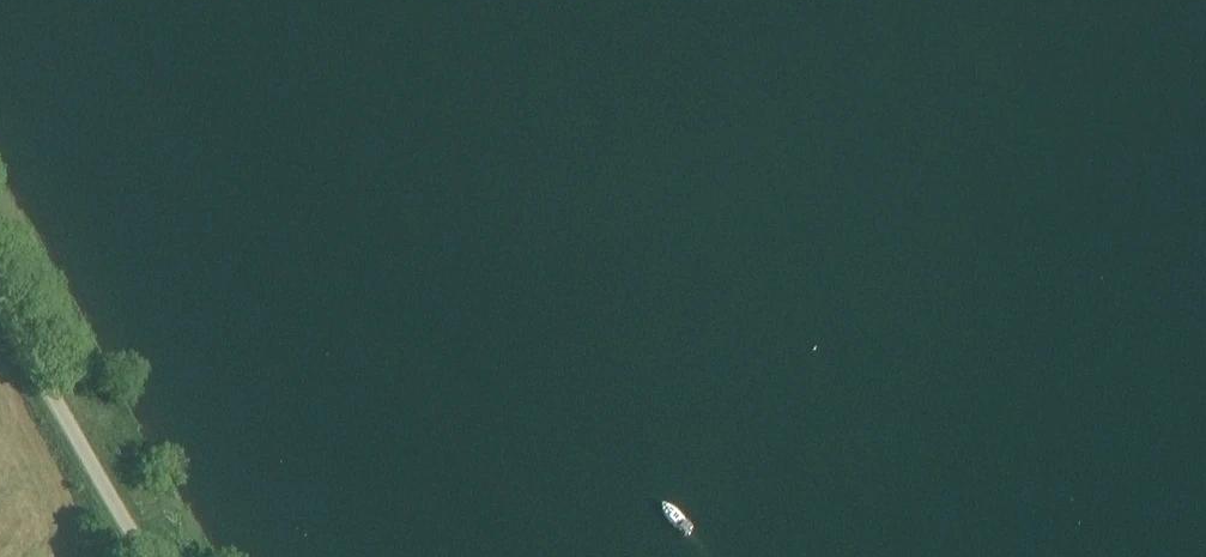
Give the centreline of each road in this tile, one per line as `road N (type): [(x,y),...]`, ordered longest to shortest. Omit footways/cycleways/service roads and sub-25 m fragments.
road 1 (unclassified): [(148,556),(0,307)]

